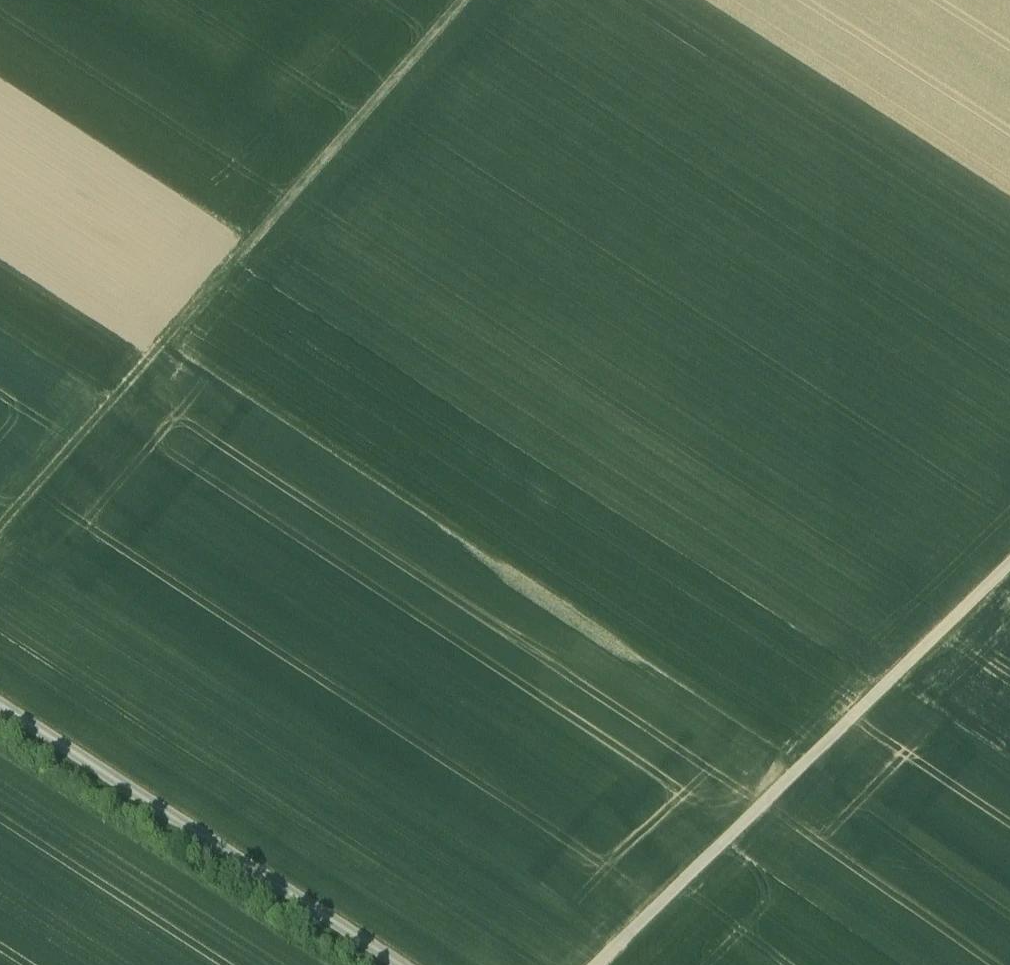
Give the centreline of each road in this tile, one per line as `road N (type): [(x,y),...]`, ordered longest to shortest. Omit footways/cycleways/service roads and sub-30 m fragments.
road 1 (track): [(484,0),(0,554)]
road 2 (track): [(1009,565),(598,964)]
road 3 (track): [(0,711),(397,964)]

